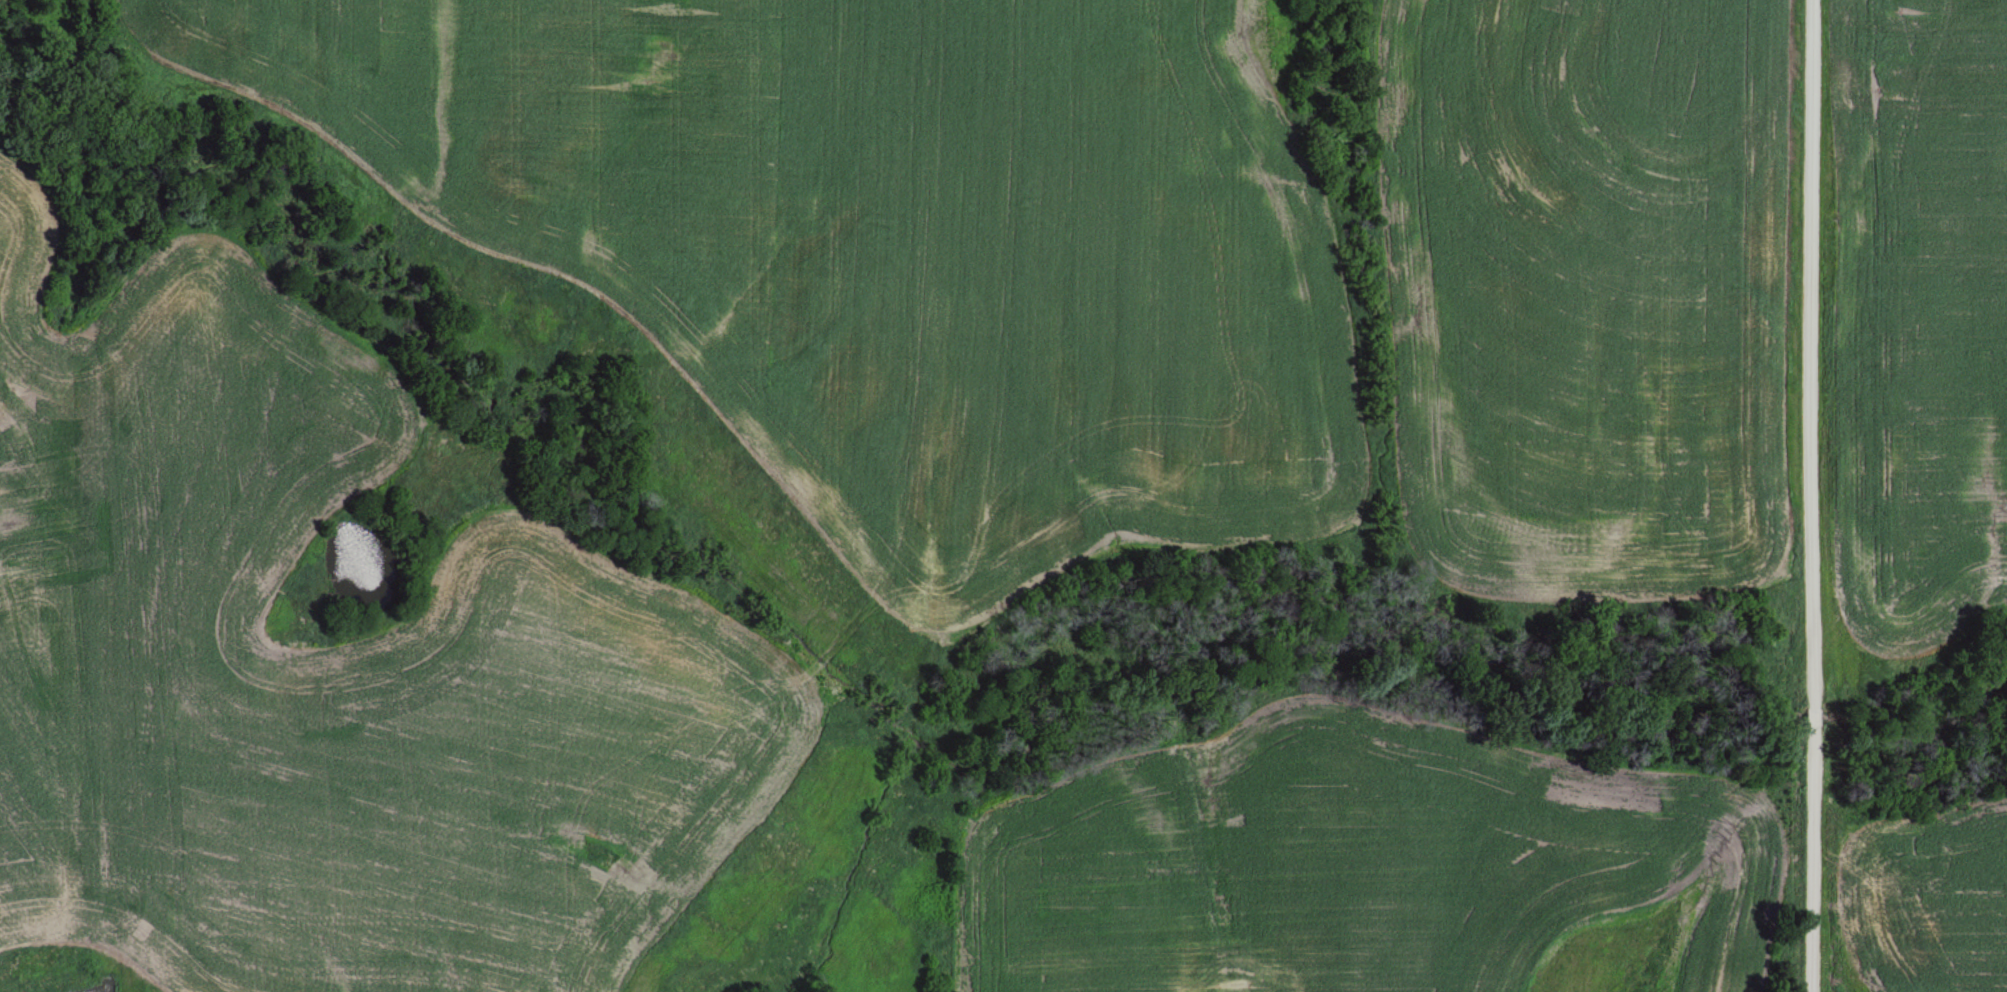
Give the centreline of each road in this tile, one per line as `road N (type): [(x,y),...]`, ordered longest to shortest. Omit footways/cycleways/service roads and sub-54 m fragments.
road 1 (residential): [(1812,0),(1812,991)]

